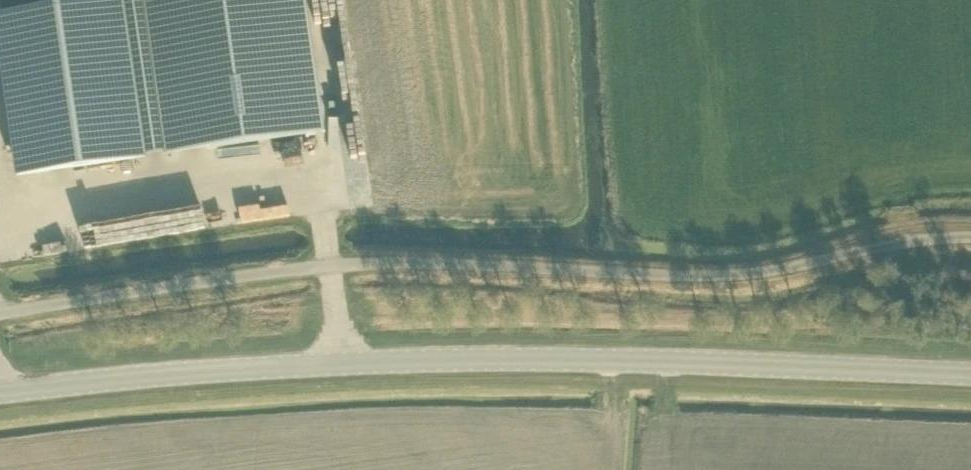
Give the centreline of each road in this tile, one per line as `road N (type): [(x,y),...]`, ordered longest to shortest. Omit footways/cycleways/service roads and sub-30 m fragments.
road 1 (unclassified): [(0,313),(329,264),(730,273),(970,235)]
road 2 (primary): [(970,372),(397,359),(0,391)]

